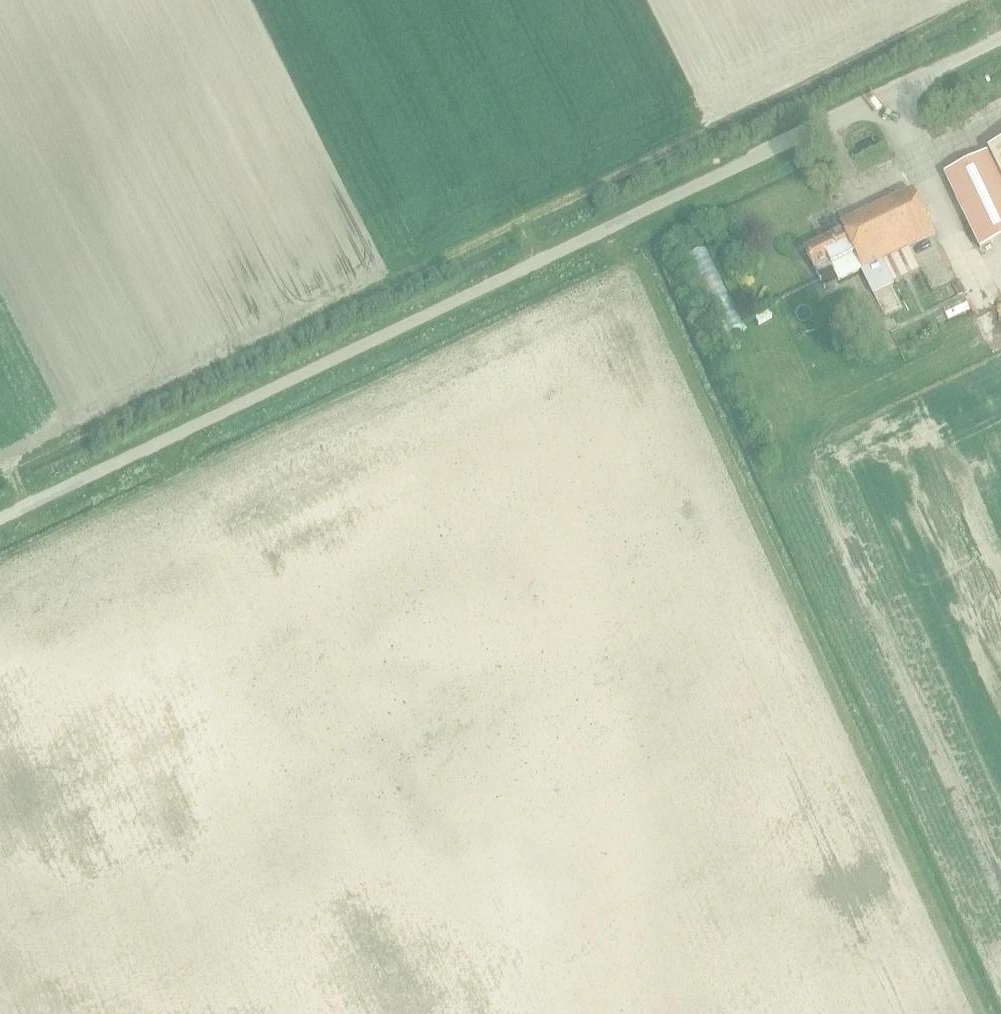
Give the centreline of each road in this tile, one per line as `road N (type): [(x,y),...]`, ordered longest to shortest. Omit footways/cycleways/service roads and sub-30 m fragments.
road 1 (unclassified): [(0,518),(1000,38)]

